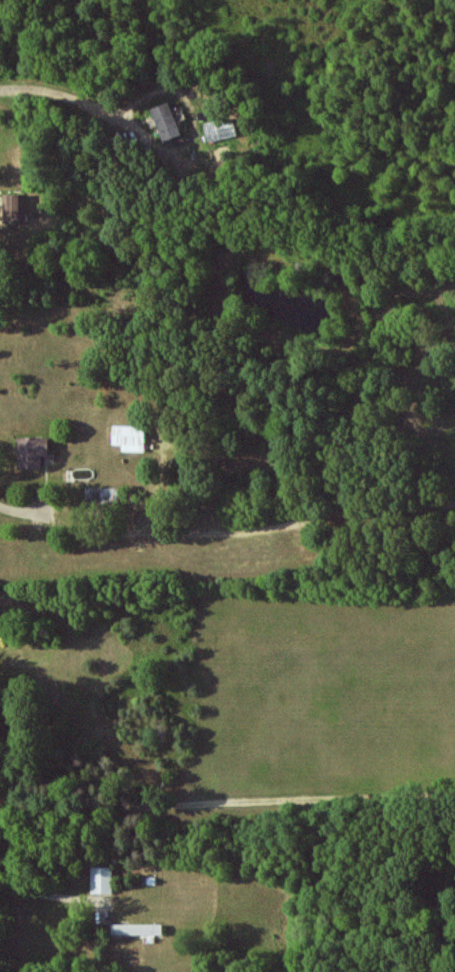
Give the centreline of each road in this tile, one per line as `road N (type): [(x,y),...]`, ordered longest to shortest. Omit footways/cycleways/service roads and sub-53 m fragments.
road 1 (residential): [(0,802),(454,811)]

